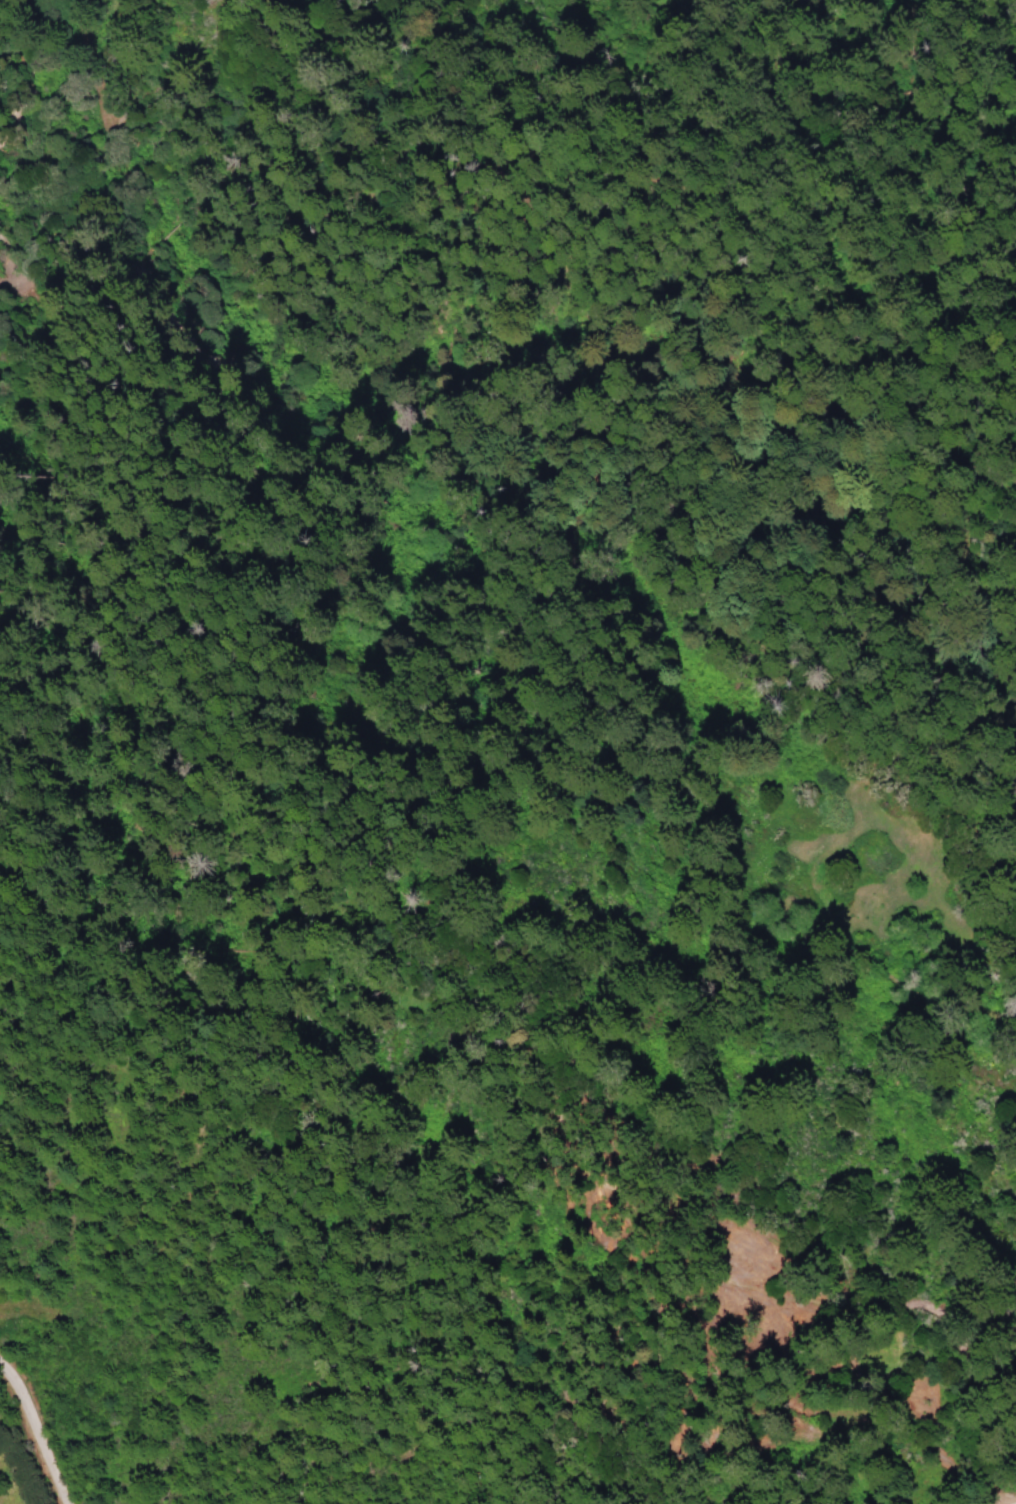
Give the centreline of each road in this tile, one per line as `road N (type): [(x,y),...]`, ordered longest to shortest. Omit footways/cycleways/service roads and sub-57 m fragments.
road 1 (residential): [(0,1366),(16,1375),(69,1503)]

